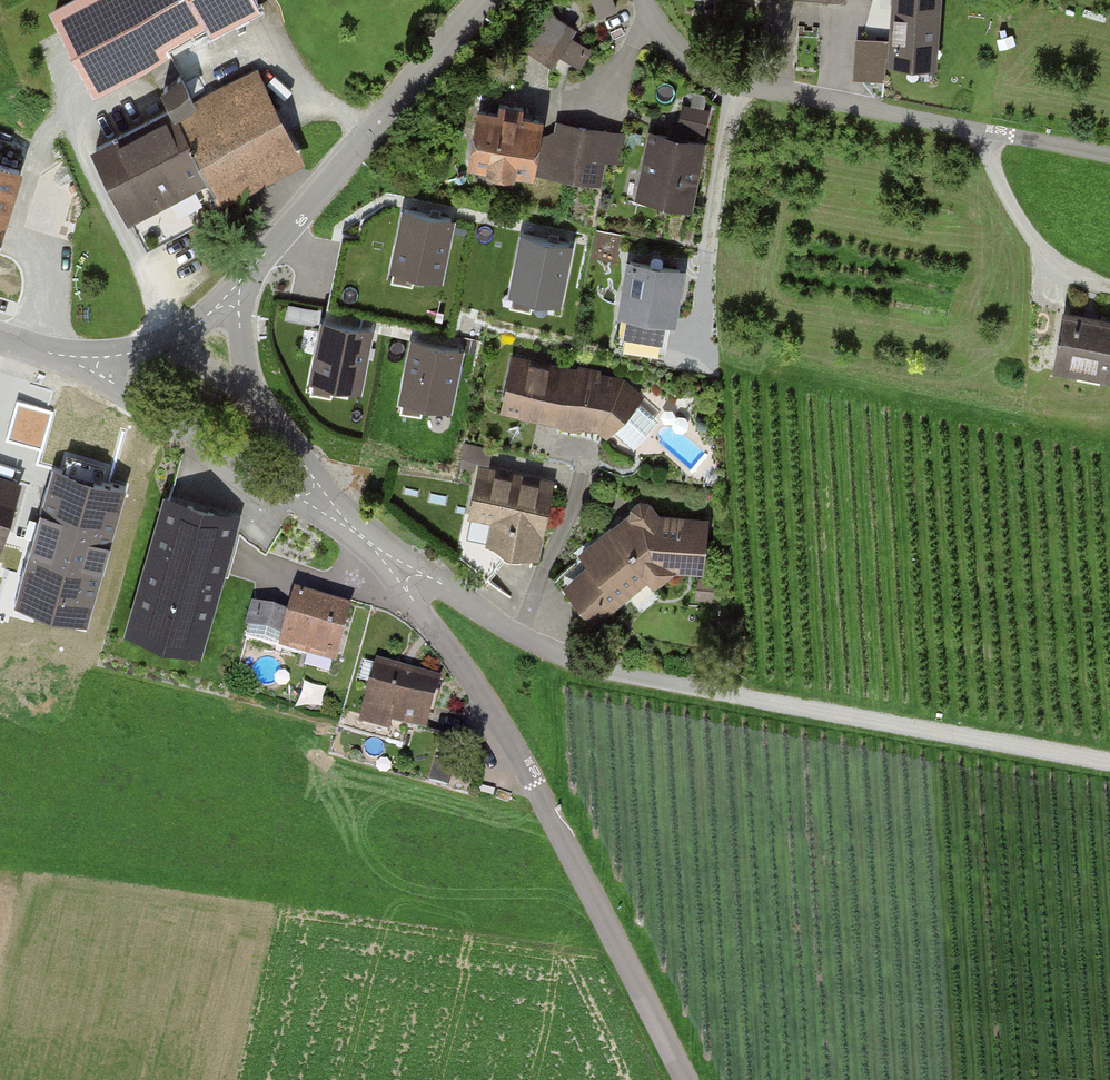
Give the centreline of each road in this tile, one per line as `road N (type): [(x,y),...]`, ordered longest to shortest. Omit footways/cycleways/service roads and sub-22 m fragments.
road 1 (unclassified): [(321,502),(397,568),(528,774),(682,1079)]
road 2 (residential): [(1109,156),(720,78),(673,44),(645,0)]
road 3 (unclassified): [(235,291),(484,0)]
road 4 (track): [(737,693),(1109,760)]
road 5 (unclassified): [(81,362),(288,492),(321,502)]
road 6 (unclassified): [(235,291),(250,376),(321,502)]
road 7 (unclassified): [(81,362),(158,344),(235,291)]

